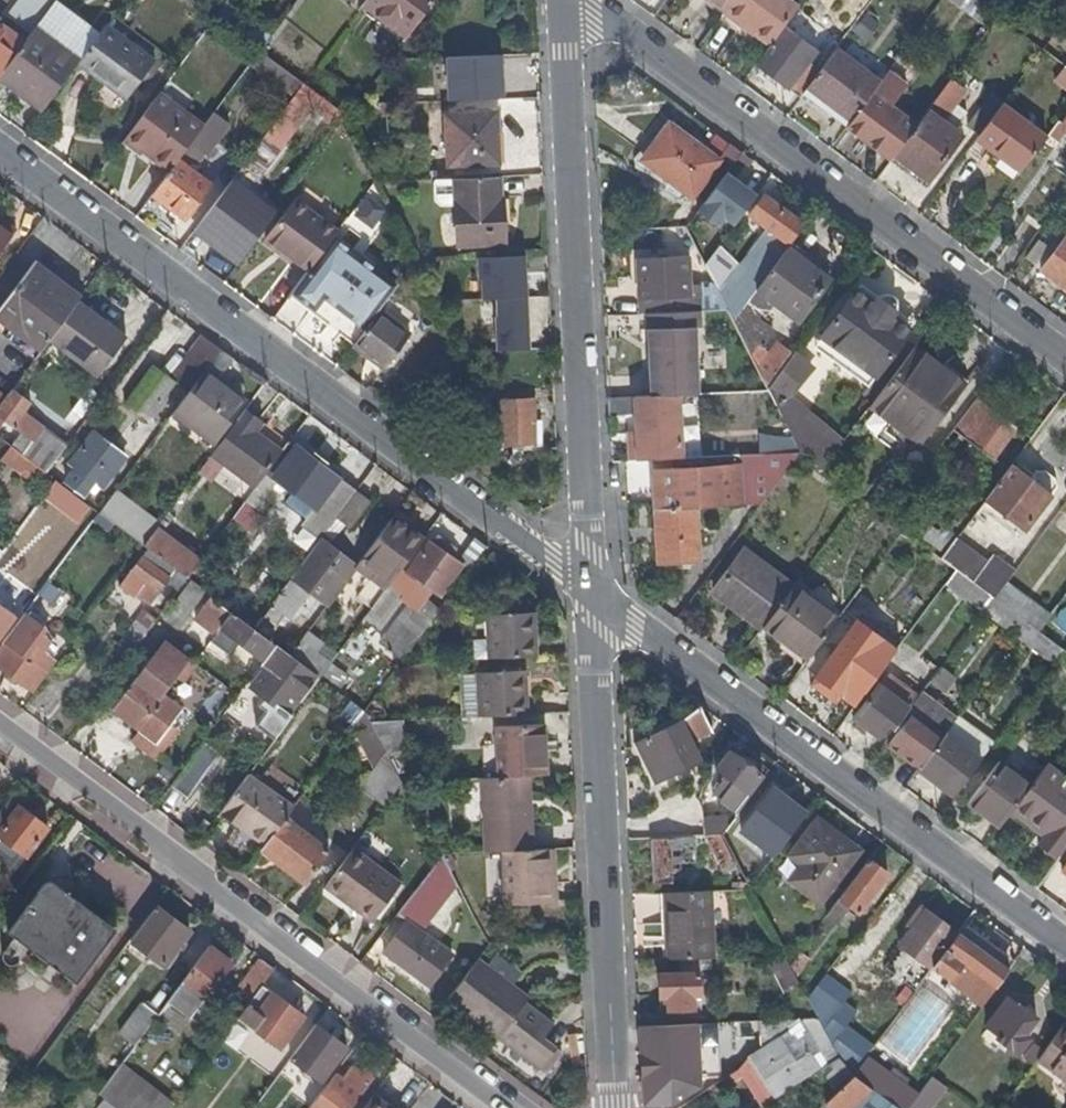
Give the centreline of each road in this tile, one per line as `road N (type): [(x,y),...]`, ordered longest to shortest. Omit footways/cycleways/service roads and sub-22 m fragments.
road 1 (residential): [(0,153),(592,595)]
road 2 (residential): [(500,1107),(0,734)]
road 3 (residential): [(1065,360),(581,0)]
road 4 (residential): [(592,595),(562,0)]
road 5 (residential): [(592,595),(1065,949)]
road 6 (residential): [(619,1107),(592,595)]

